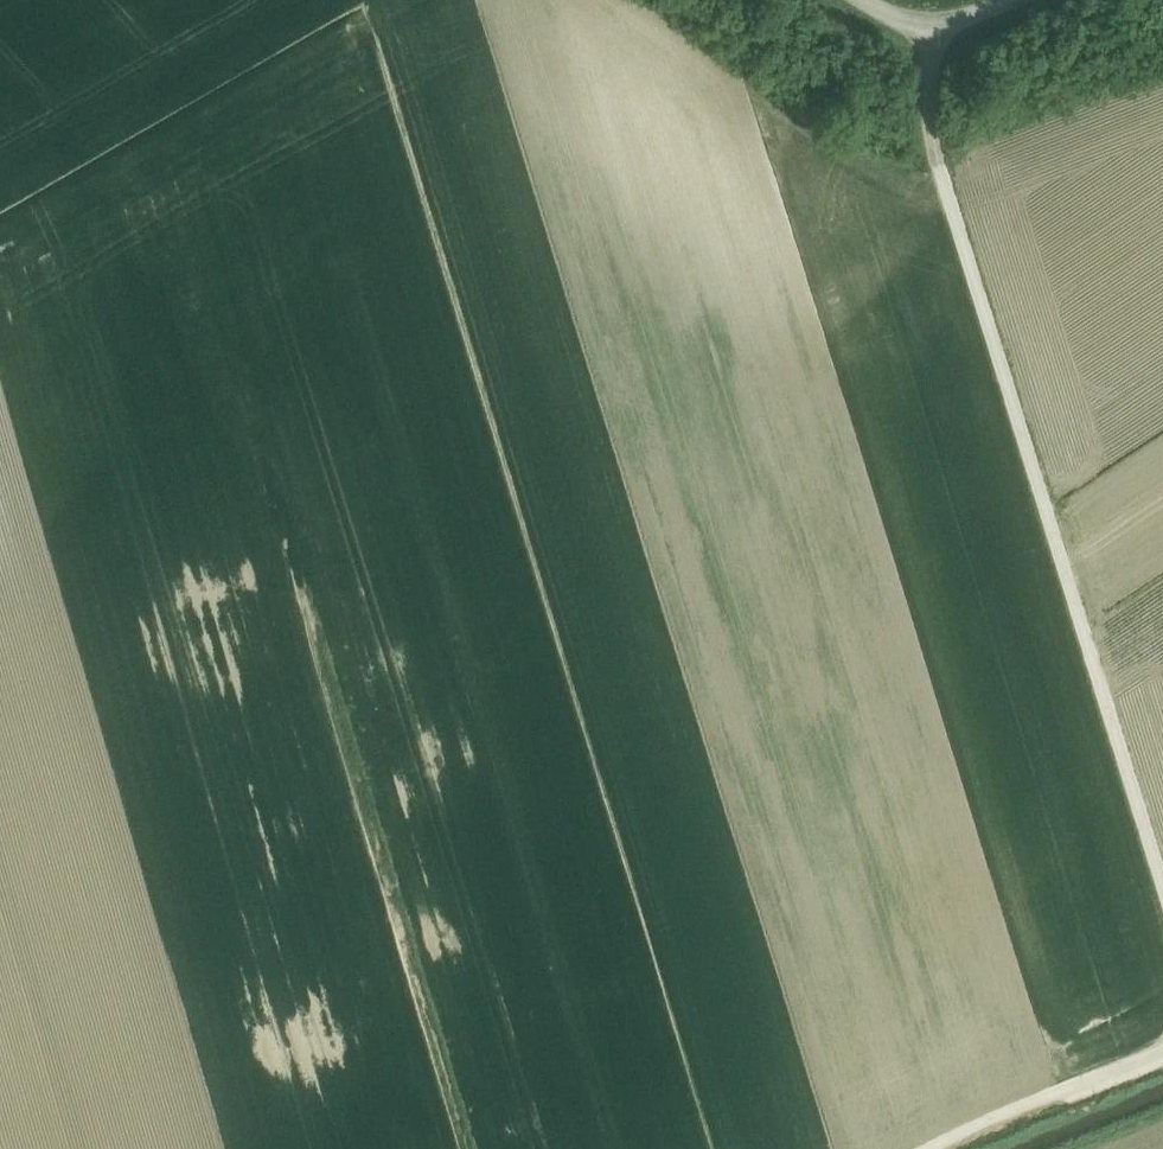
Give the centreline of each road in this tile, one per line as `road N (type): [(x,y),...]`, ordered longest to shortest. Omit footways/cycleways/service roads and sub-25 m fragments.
road 1 (unclassified): [(1162,887),(936,159),(929,131),(935,30)]
road 2 (unclassified): [(924,1148),(1162,1048)]

